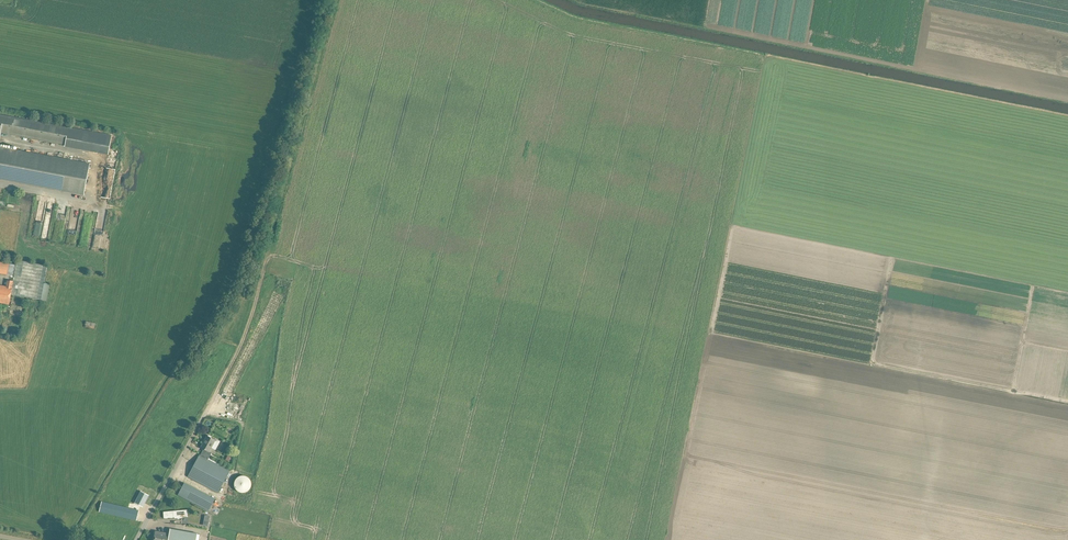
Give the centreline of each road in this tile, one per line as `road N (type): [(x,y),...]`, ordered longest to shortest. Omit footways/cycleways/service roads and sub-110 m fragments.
road 1 (unclassified): [(136,539),(206,411)]

